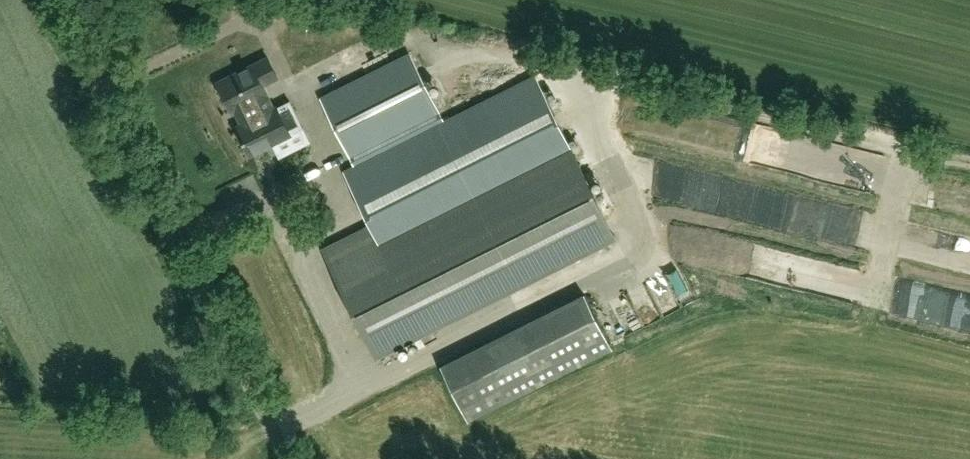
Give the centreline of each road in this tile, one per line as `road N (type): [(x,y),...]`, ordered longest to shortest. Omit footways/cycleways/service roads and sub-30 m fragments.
road 1 (unclassified): [(289,458),(57,0)]

